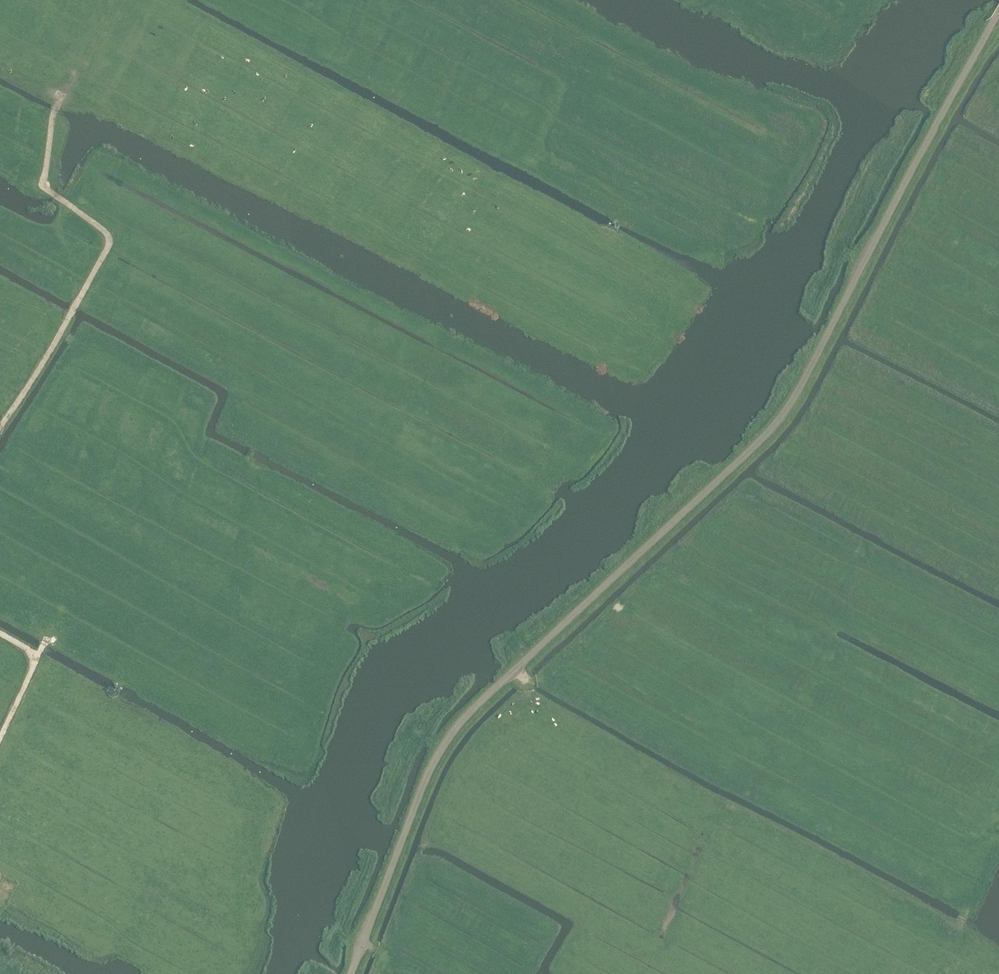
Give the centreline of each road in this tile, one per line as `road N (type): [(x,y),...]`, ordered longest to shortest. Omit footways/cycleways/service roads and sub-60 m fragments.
road 1 (unclassified): [(350,973),(453,730),(785,411),(998,12)]

